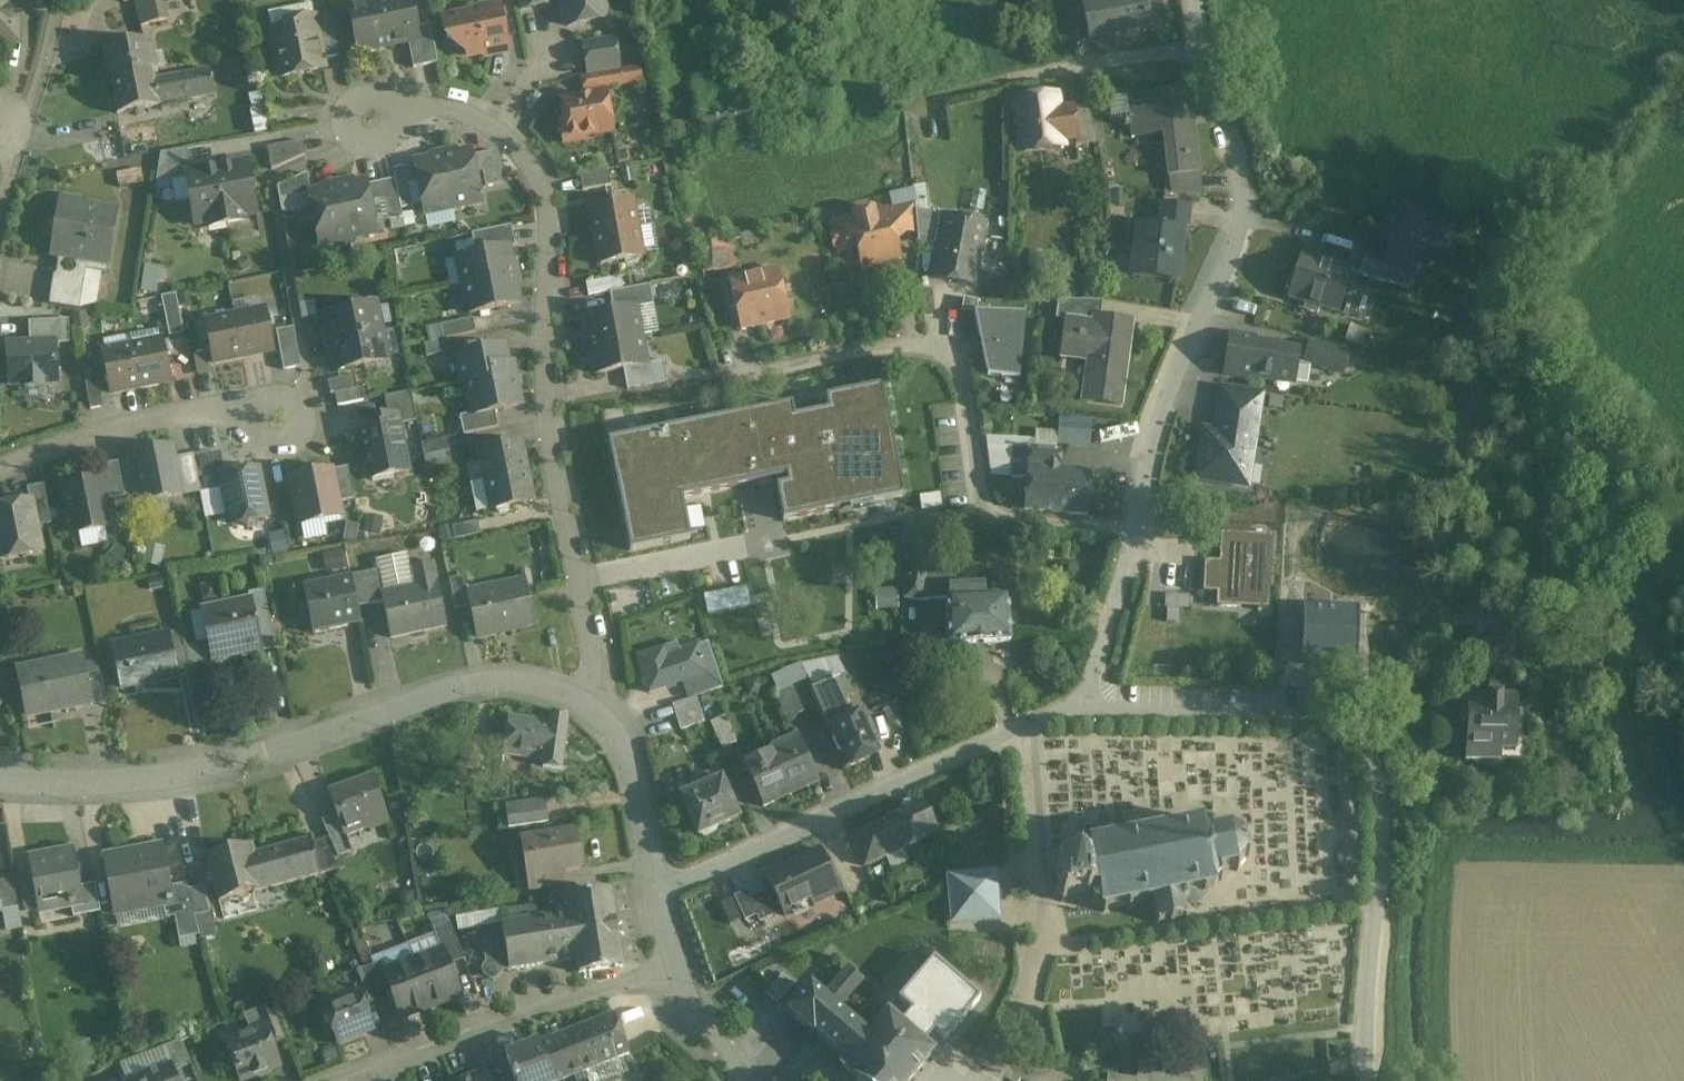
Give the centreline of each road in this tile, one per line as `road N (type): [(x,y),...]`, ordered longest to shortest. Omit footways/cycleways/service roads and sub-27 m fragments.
road 1 (residential): [(1083,710),(1135,529),(1157,420),(1241,230),(1242,155),(1212,79),(1195,0)]
road 2 (residential): [(378,115),(442,103),(496,120),(536,166),(553,215),(557,287),(544,366),(552,441),(579,546),(597,716)]
road 3 (residential): [(1369,1080),(1371,968),(1385,884),(1381,790),(1359,723),(1083,710)]
road 4 (residential): [(597,716),(511,682),(194,768),(87,782),(0,773)]
road 5 (residential): [(660,888),(1083,710)]
road 6 (residential): [(678,973),(583,989),(376,1068)]
road 7 (residential): [(0,471),(139,423),(239,413),(277,426)]
road 8 (residential): [(660,888),(626,752),(597,716)]
road 9 (residential): [(747,1080),(678,973)]
road 10 (residential): [(22,119),(56,0)]

